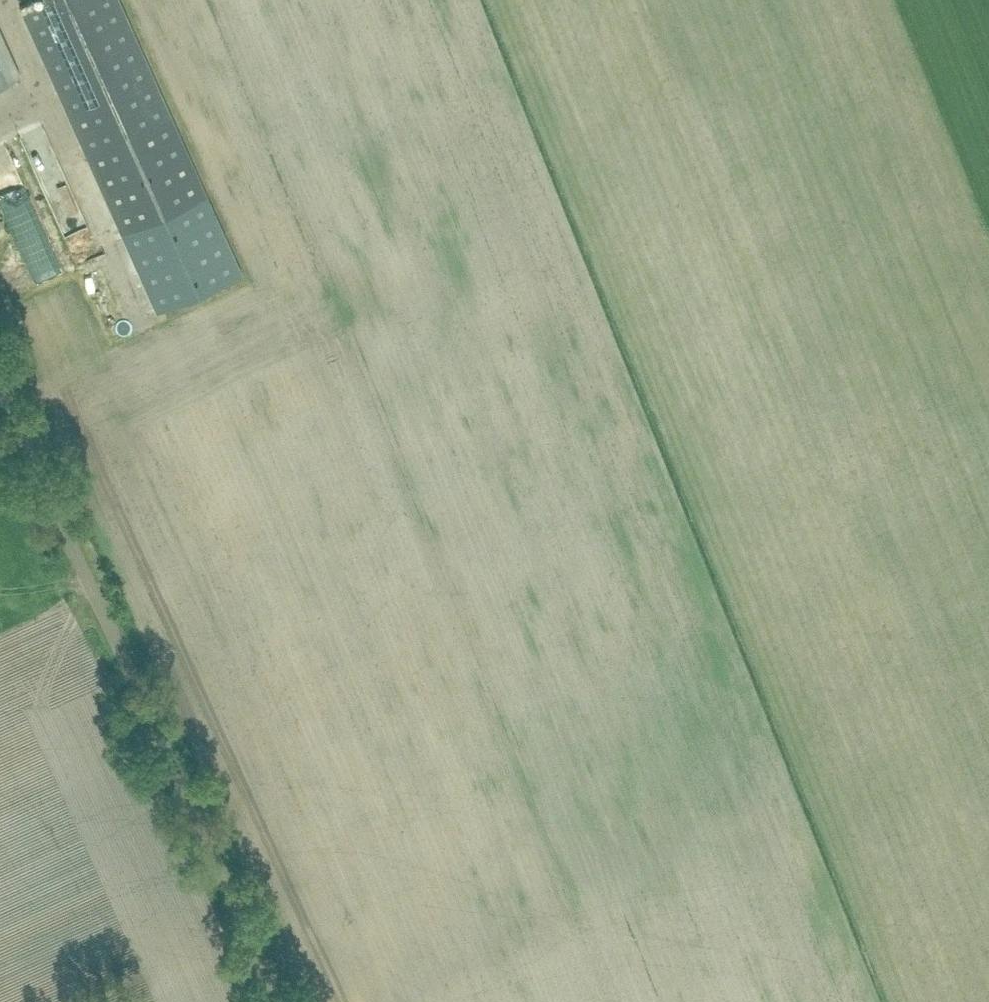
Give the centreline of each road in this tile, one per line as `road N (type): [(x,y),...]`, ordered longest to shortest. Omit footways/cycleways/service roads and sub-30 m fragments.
road 1 (unclassified): [(279,1001),(0,383)]

